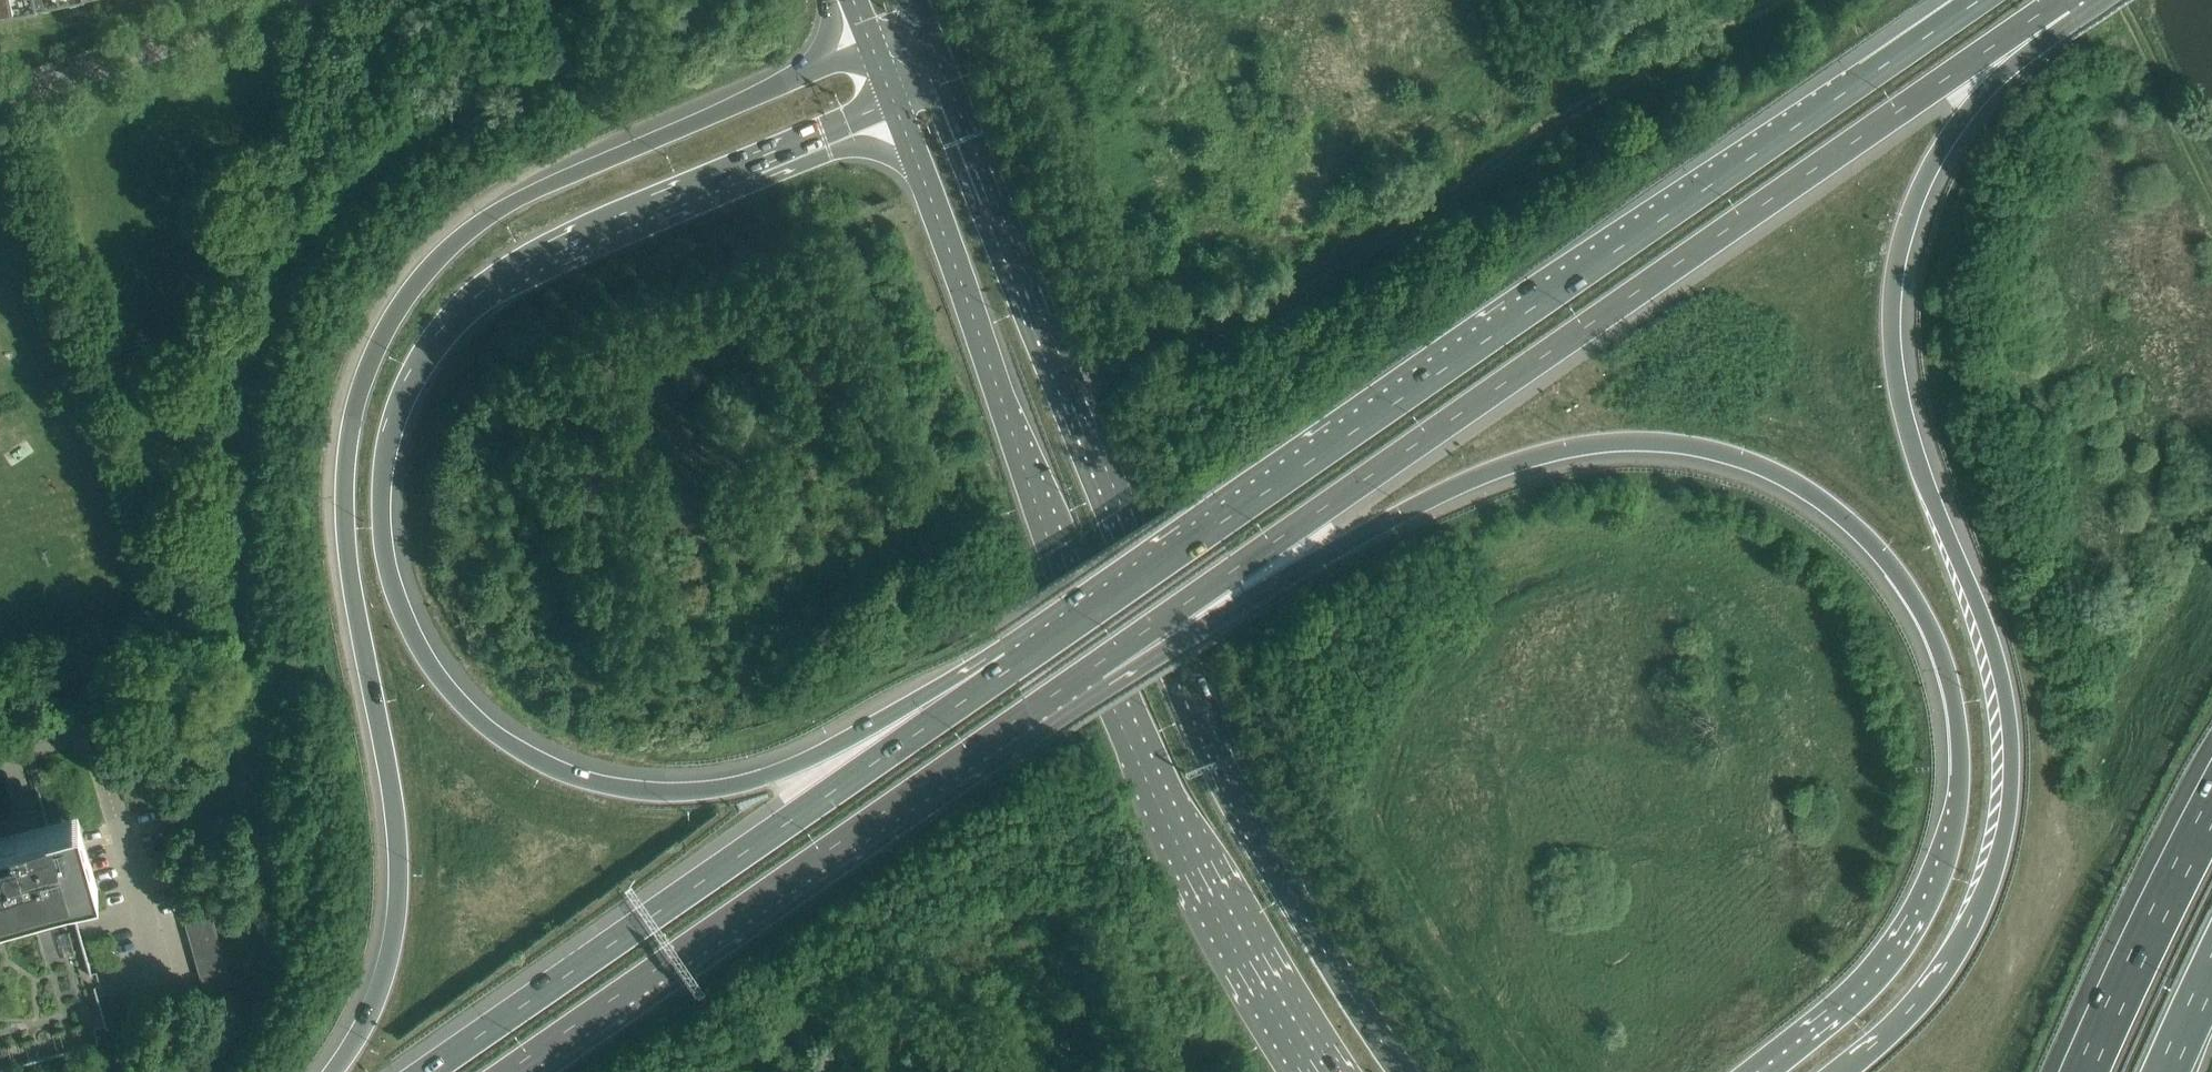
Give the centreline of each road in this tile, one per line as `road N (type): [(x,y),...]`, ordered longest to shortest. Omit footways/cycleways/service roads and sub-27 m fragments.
road 1 (motorway): [(1011,664),(770,777),(679,792),(619,787),(550,765),(479,720),(433,670),(404,621),(389,572),(383,462),(401,406),(444,340),(492,296),(569,244),(896,109)]
road 2 (motorway): [(1095,666),(1247,602),(1440,494),(1564,450),(1664,442),(1749,461),(1792,480),(1859,529),(1929,622),(1958,725),(1960,795),(1938,885),(1903,952),(1851,1010),(1771,1071)]
road 3 (motorway): [(872,47),(512,204),(442,258),(396,311),(358,390),(341,492),(351,597),(391,795),(393,935),(364,1023),(333,1071)]
road 4 (motorway): [(1839,1071),(1940,972),(2000,853),(2009,810),(2007,706),(1992,641),(1903,412),(1891,303),(1907,222),(1938,153),(2061,0)]
road 5 (motorway): [(1095,666),(2059,0)]
road 6 (motorway): [(1975,0),(1011,664)]
road 7 (primary): [(1404,1071),(1257,826),(937,55)]
road 8 (primary): [(896,109),(1129,736),(1236,952),(1310,1071)]
road 9 (track): [(1142,353),(1342,281),(1684,37),(1778,0)]
road 10 (motorway): [(1011,664),(423,1071)]
road 11 (motorway): [(511,1071),(1095,666)]
road 12 (residential): [(0,103),(296,0)]
road 13 (motorway): [(2211,806),(2084,1071)]
road 14 (track): [(2116,0),(2211,197)]

